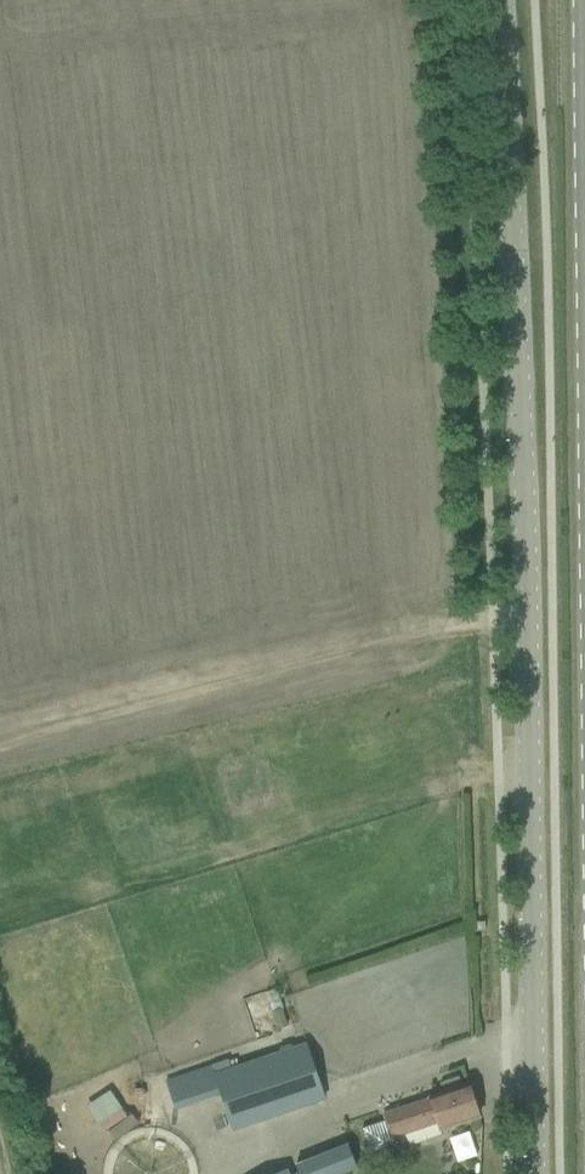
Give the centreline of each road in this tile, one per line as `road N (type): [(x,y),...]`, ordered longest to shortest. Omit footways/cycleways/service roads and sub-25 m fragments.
road 1 (tertiary): [(529,1173),(515,509),(493,0)]
road 2 (primary): [(584,571),(584,0)]

